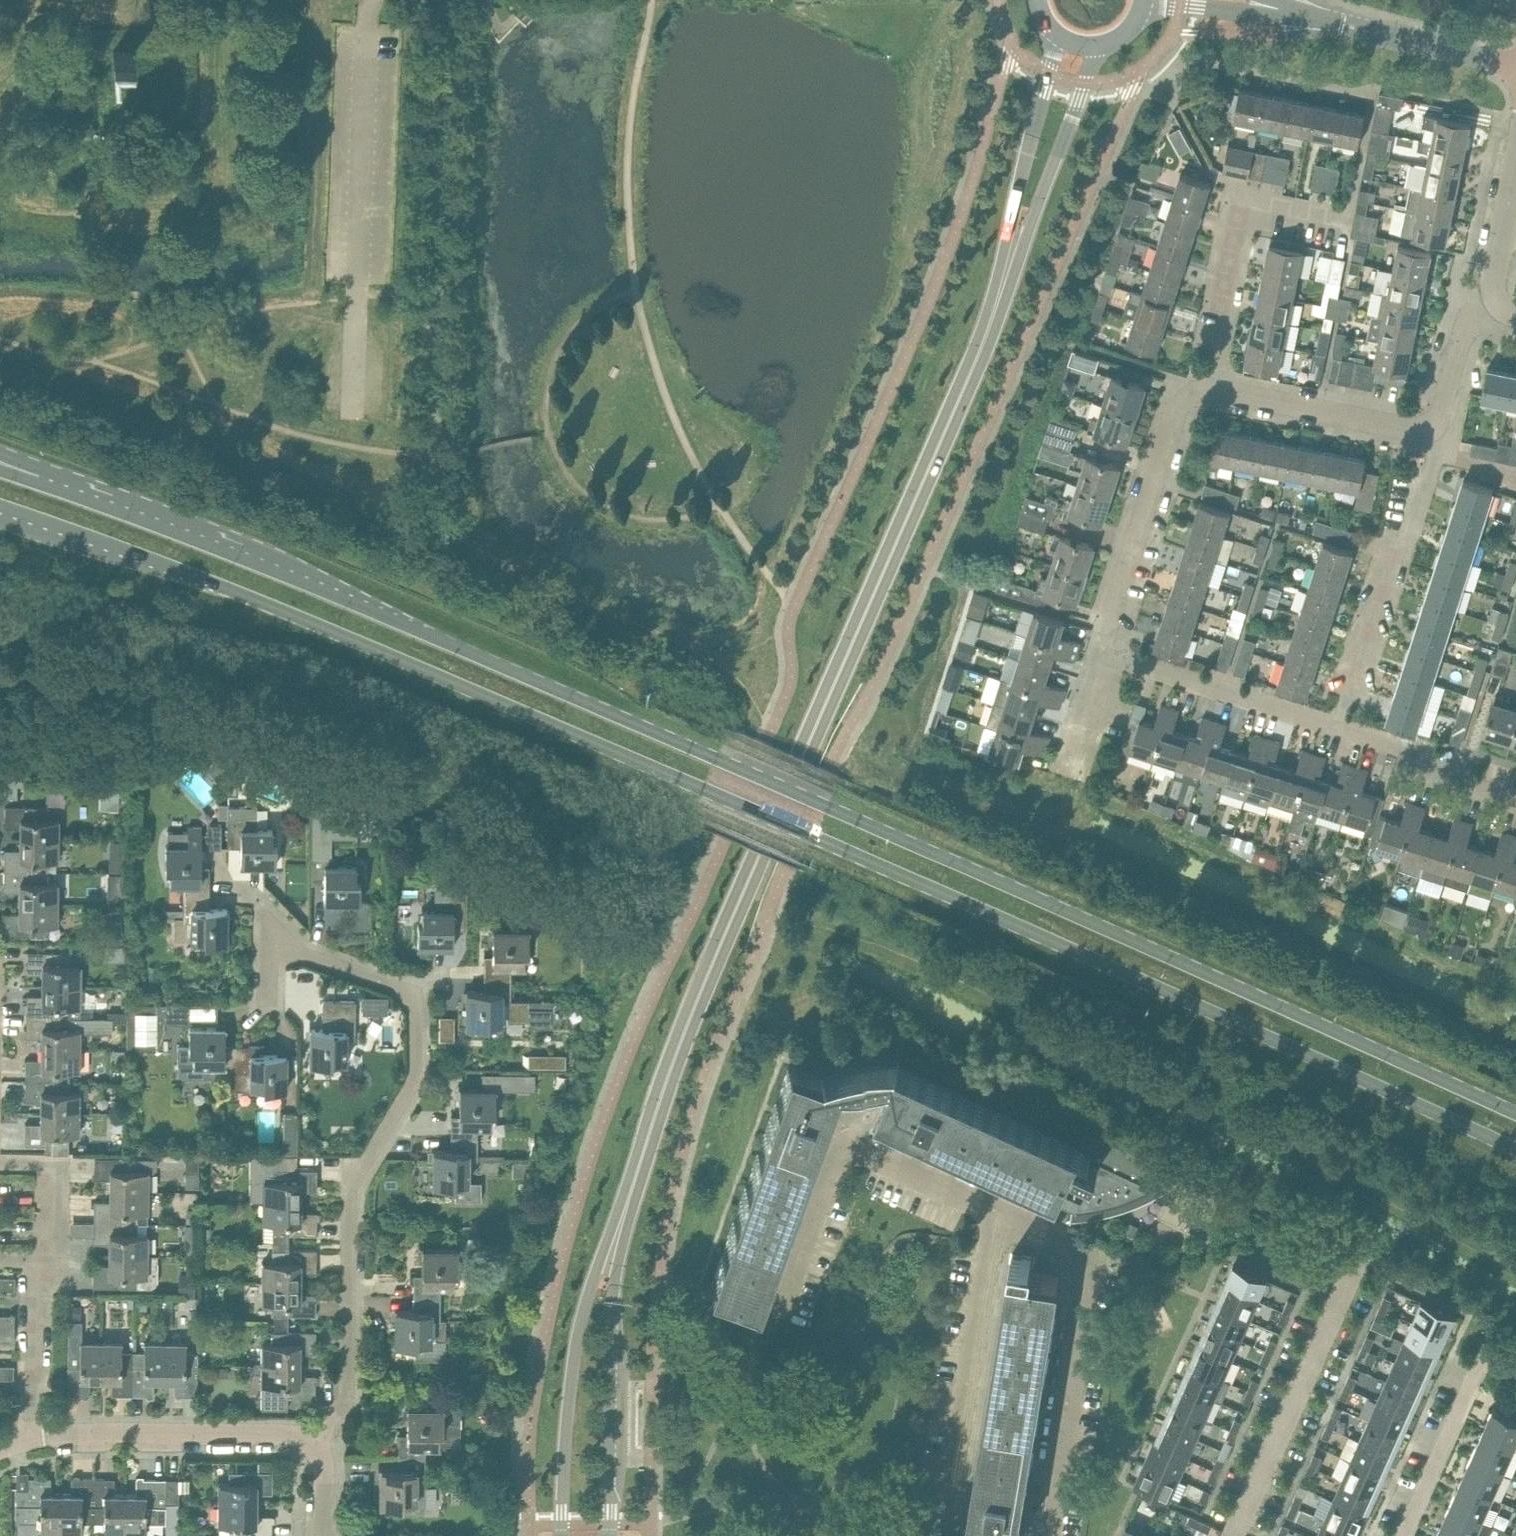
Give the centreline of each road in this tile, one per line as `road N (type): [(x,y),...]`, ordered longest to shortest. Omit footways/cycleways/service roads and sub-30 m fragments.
road 1 (secondary): [(1515,1116),(830,806),(0,467)]
road 2 (secondary): [(0,507),(236,589),(1016,924),(1515,1151)]
road 3 (tertiary): [(617,1235),(654,1107),(1008,275)]
road 4 (residential): [(326,1432),(350,1369),(346,1184),(395,1138),(422,1070),(411,997),(274,936),(266,987)]
road 5 (residential): [(1515,798),(1416,766),(1400,748),(1110,655)]
road 6 (residential): [(1050,1535),(1086,1265),(1071,1246),(1003,1215)]
road 7 (residential): [(1003,1215),(875,1156),(844,1152),(831,1168),(780,1312)]
road 8 (residential): [(942,1533),(990,1249),(1003,1215)]
road 9 (tertiary): [(617,1235),(579,1330),(562,1535)]
road 10 (residential): [(1110,655),(1111,616),(1178,408),(1188,395),(1215,390)]
road 11 (tertiary): [(607,1535),(619,1379),(617,1235)]
road 12 (residential): [(1215,390),(1216,329),(1239,209),(1267,203),(1349,219)]
road 13 (residential): [(1234,1535),(1352,1273)]
road 14 (residential): [(1354,693),(1391,562),(1409,543),(1436,455),(1430,426)]
road 15 (residential): [(47,1433),(326,1432)]
road 16 (tertiary): [(1054,34),(1014,200),(1008,275)]
road 17 (tertiary): [(1008,275),(1096,47)]
road 18 (residential): [(1215,390),(1407,428),(1430,426)]
road 19 (unclassified): [(1145,6),(1341,25)]
road 20 (residential): [(1405,1535),(1482,1359)]
road 21 (residential): [(1515,65),(1341,25)]
road 22 (residential): [(47,1433),(50,1255)]
road 23 (residential): [(1430,426),(1467,327),(1497,303)]
road 24 (residential): [(50,1255),(51,1168),(0,1167)]
road 25 (residential): [(1497,303),(1494,278),(1515,170)]
road 26 (residential): [(1072,774),(1110,655)]

